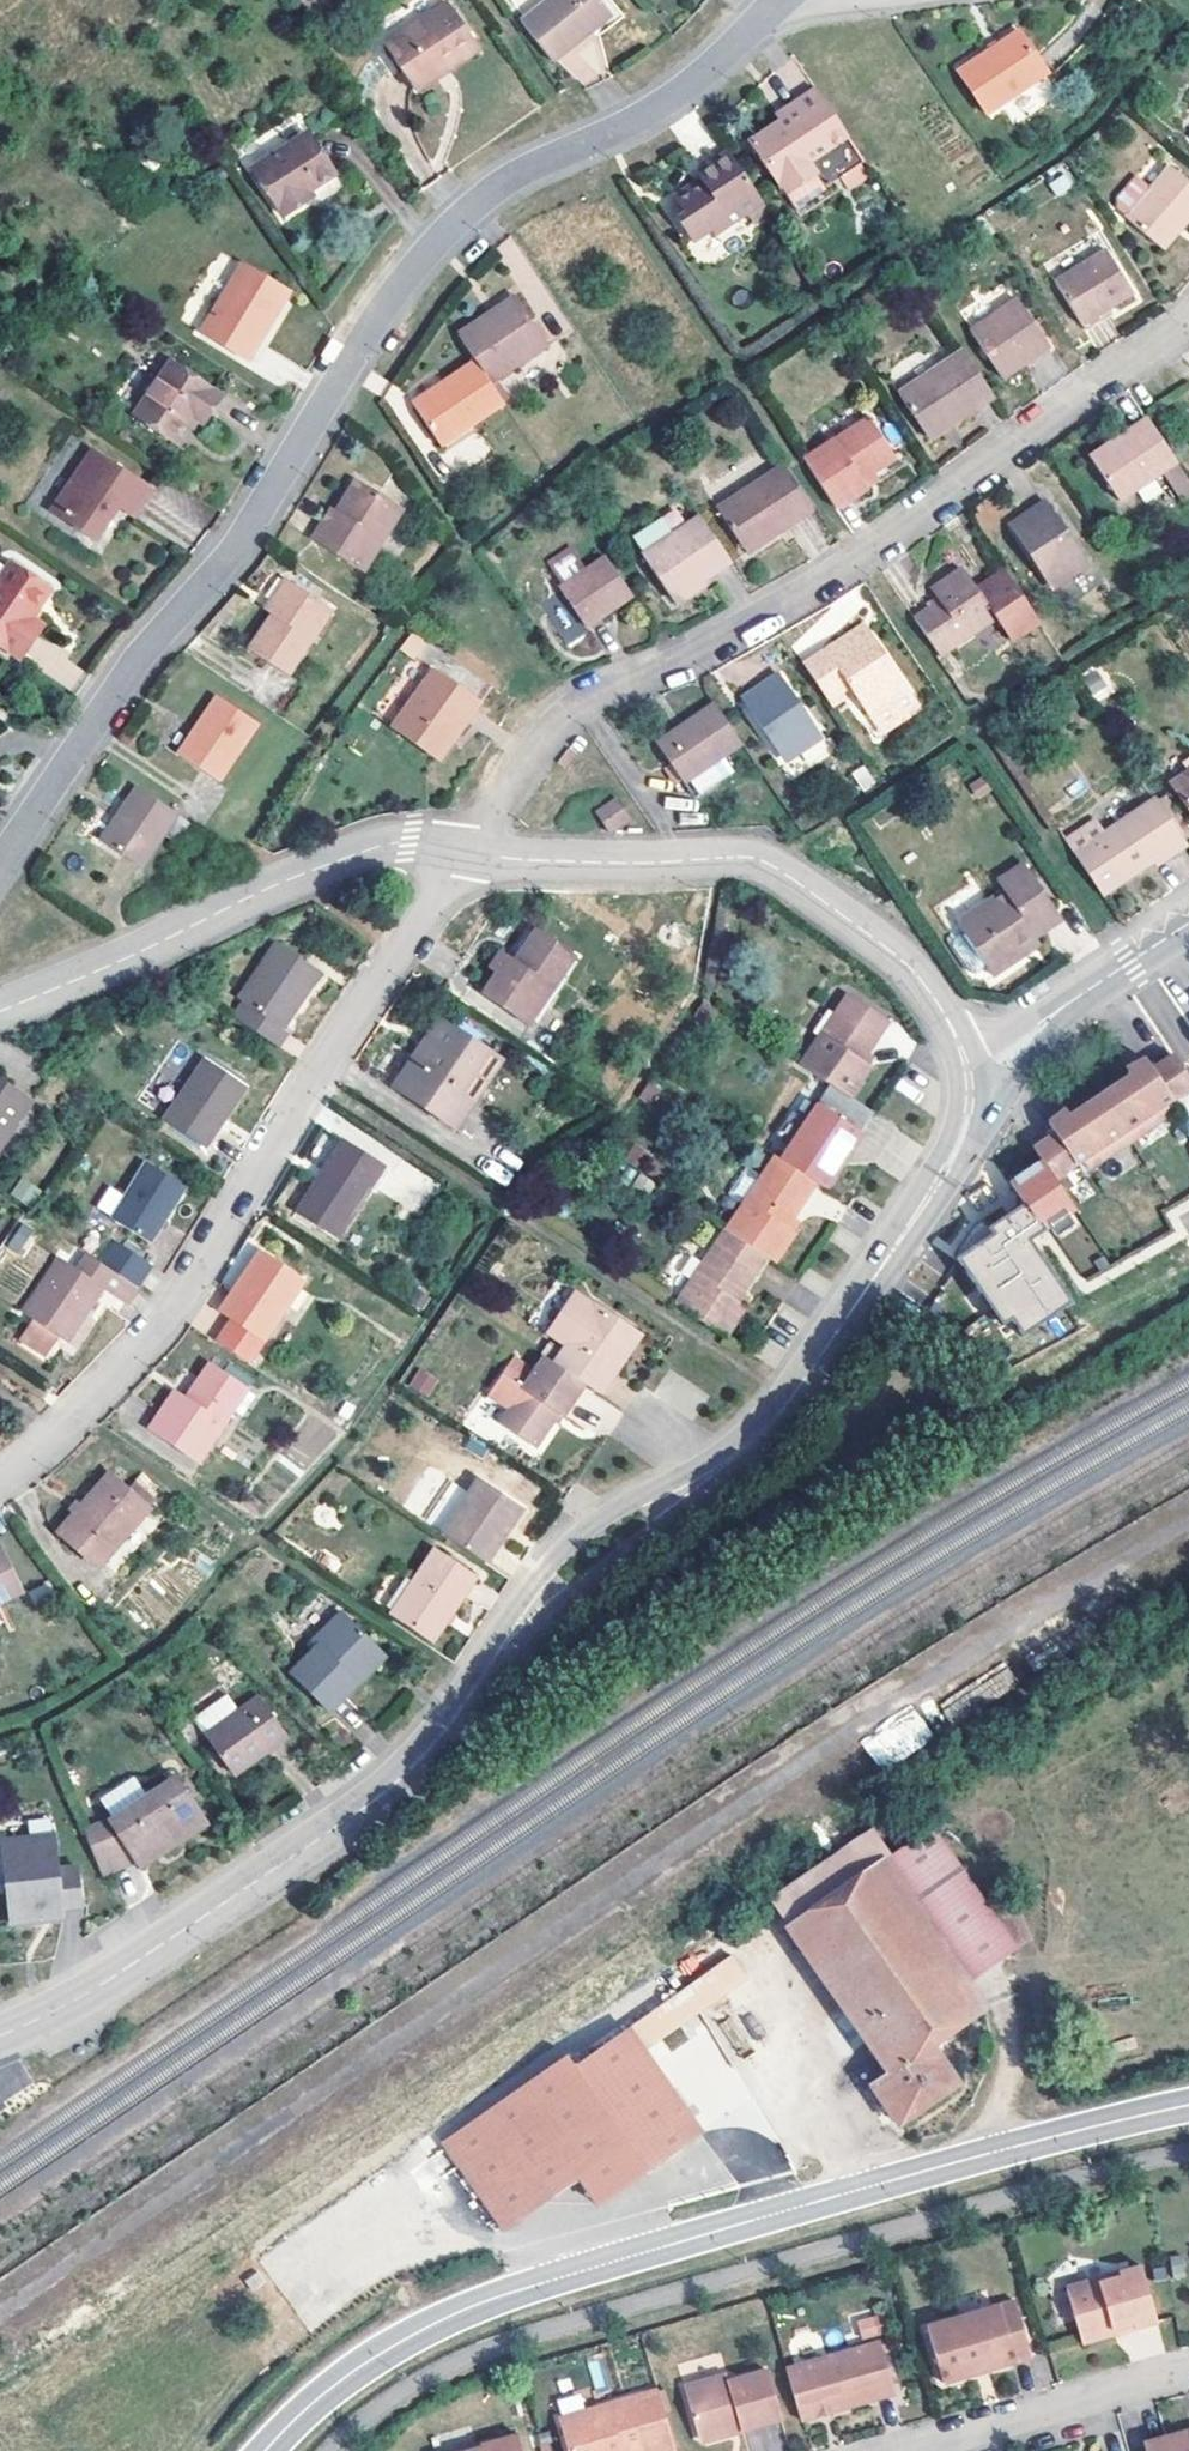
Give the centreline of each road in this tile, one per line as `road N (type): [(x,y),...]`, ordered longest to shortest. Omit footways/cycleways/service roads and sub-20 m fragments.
road 1 (residential): [(786,0),(657,110),(526,169),(447,232),(370,329),(240,544),(133,666),(0,865)]
road 2 (tertiary): [(264,2450),(369,2359),(458,2312),(846,2194),(1188,2105)]
road 3 (residential): [(1188,326),(816,597),(558,720),(468,851)]
road 4 (residential): [(468,851),(279,1130),(199,1266),(122,1366),(0,1479)]
road 5 (residential): [(489,1667),(401,1777),(351,1816),(76,1999),(0,2035)]
road 6 (residential): [(468,851),(521,859),(763,860),(923,979),(969,1073)]
road 7 (residential): [(0,1010),(368,848),(408,840),(468,851)]
road 8 (residential): [(789,1402),(575,1537),(510,1622),(489,1667)]
road 9 (residential): [(489,1667),(752,1451),(789,1402)]
road 10 (residential): [(969,1073),(970,1101),(952,1161),(789,1402)]
road 11 (residential): [(1188,2373),(911,2450)]
road 12 (residential): [(969,1073),(1188,924)]

